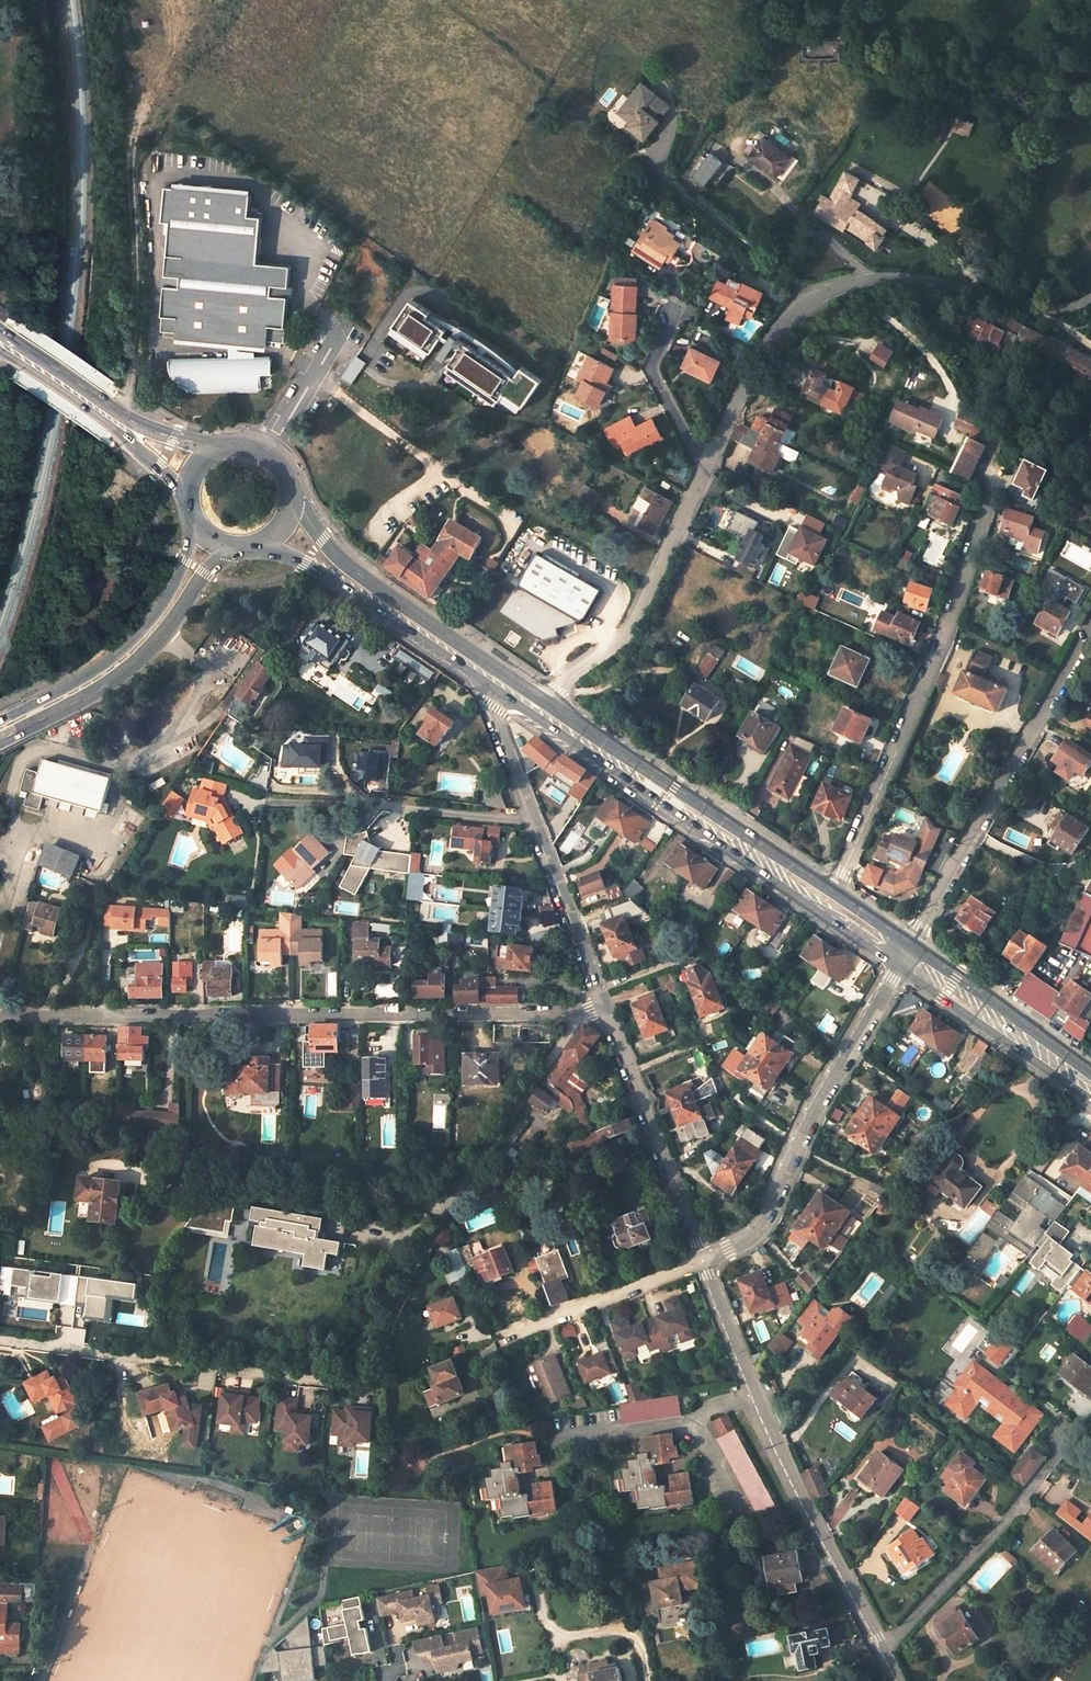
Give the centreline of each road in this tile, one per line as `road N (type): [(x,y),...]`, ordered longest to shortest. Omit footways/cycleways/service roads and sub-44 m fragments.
road 1 (residential): [(0,1018),(576,1016),(609,1004)]
road 2 (primary): [(496,682),(905,949)]
road 3 (unclassified): [(882,1647),(755,1394),(703,1258)]
road 4 (residential): [(832,890),(946,637),(989,501)]
road 5 (primary): [(832,890),(504,672)]
road 6 (unclassified): [(703,1258),(763,1222),(808,1115),(905,949)]
road 7 (residential): [(909,942),(1090,625)]
road 8 (residential): [(358,1391),(0,1342)]
road 9 (unclassified): [(496,682),(488,695),(609,1004)]
road 10 (secondary): [(0,741),(111,681),(235,546)]
road 11 (secondary): [(194,520),(186,558),(135,636),(0,720)]
road 12 (primary): [(504,672),(342,560),(291,493)]
road 13 (primary): [(257,543),(306,556),(496,682)]
road 14 (residential): [(1065,1443),(1003,1526),(882,1647)]
road 15 (unclassified): [(609,1004),(703,1258)]
road 16 (primary): [(905,949),(1090,1078)]
road 17 (primary): [(1090,1069),(909,942)]
road 18 (residential): [(506,1336),(703,1258)]
road 19 (residential): [(267,451),(345,321)]
road 20 (primary): [(117,419),(0,336)]

